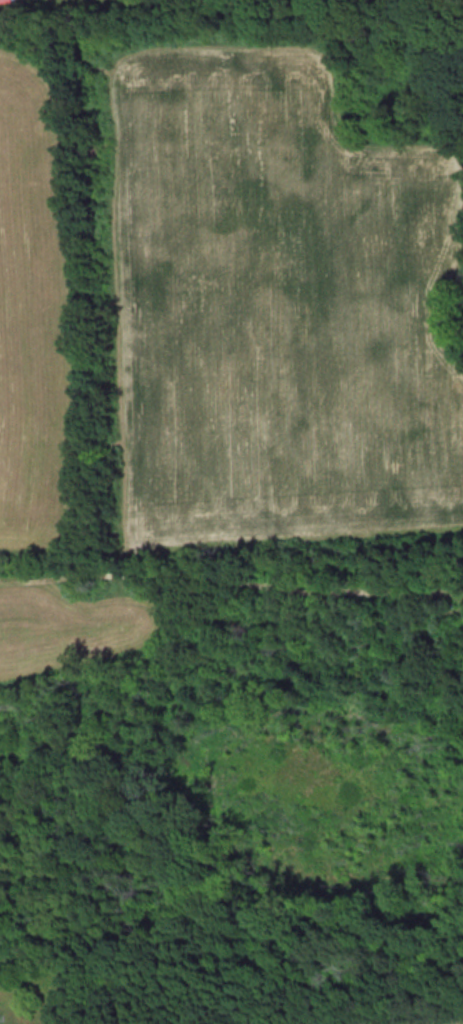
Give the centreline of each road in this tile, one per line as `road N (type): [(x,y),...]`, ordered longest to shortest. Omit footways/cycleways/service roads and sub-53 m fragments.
road 1 (residential): [(0,573),(232,572),(307,590),(462,571)]

